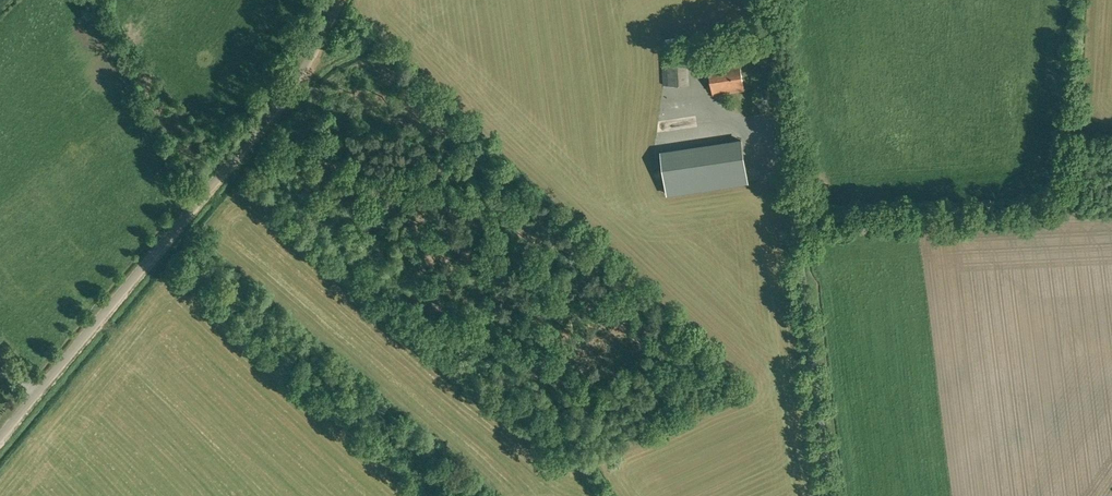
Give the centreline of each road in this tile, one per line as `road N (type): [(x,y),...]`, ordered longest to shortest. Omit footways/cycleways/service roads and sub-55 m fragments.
road 1 (unclassified): [(0,437),(303,71),(341,0)]
road 2 (unclassified): [(830,495),(767,0)]

